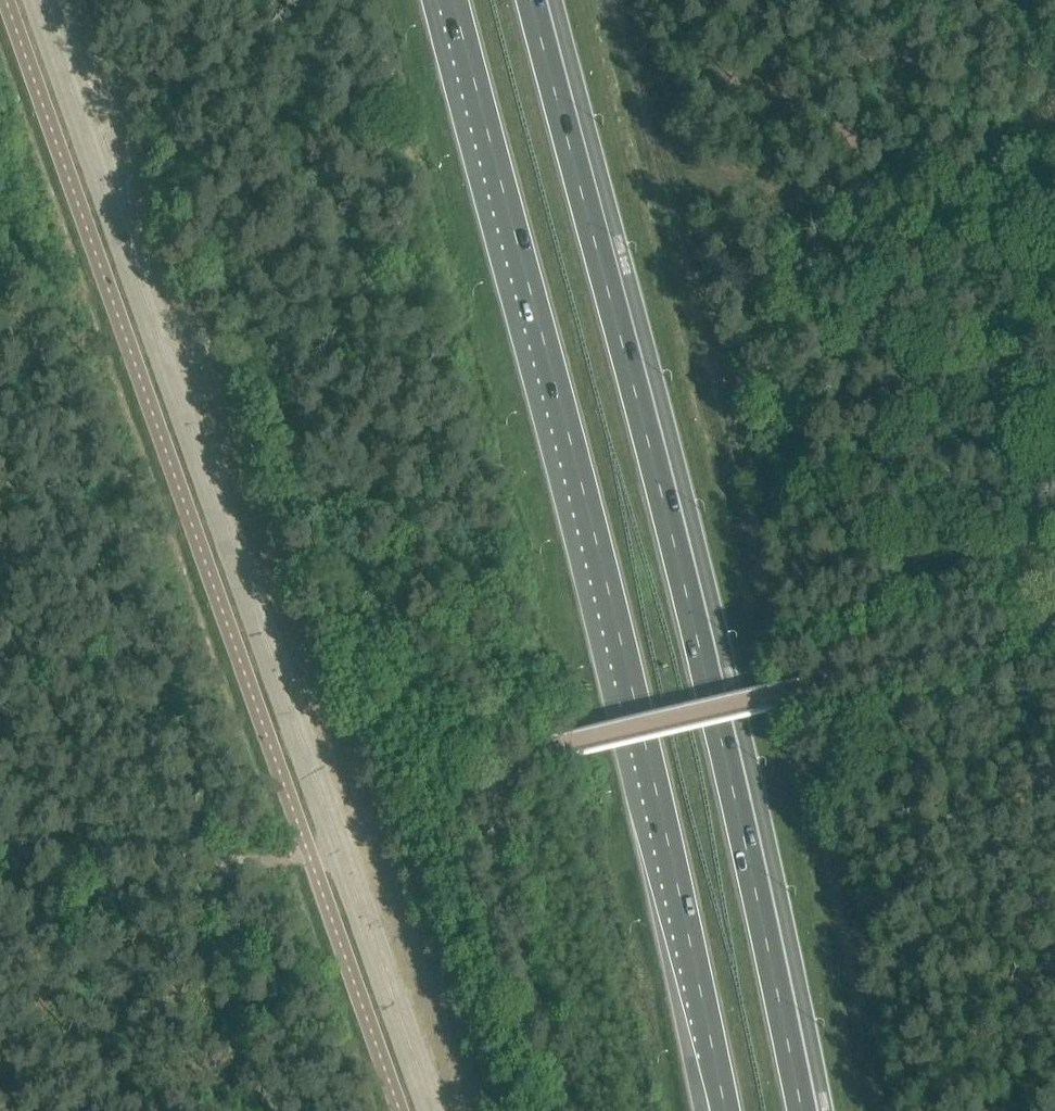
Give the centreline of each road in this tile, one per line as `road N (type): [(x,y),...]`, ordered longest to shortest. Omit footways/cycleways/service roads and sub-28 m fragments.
road 1 (tertiary): [(431,1110),(39,0)]
road 2 (trunk): [(453,0),(656,783),(727,1110)]
road 3 (trunk): [(804,1110),(733,761),(538,0)]
road 4 (track): [(308,849),(199,860),(0,847)]

